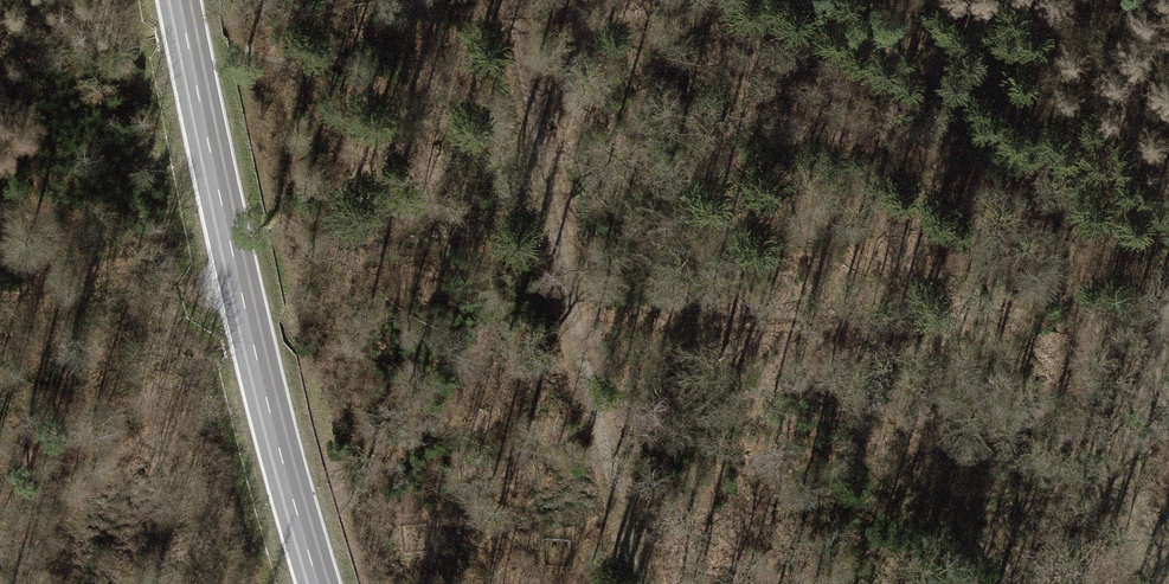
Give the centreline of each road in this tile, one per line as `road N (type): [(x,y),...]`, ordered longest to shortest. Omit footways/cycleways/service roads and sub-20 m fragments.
road 1 (secondary): [(178,0),(319,583)]
road 2 (track): [(513,0),(632,583)]
road 3 (track): [(1168,328),(1138,414),(1134,486),(1168,578)]

